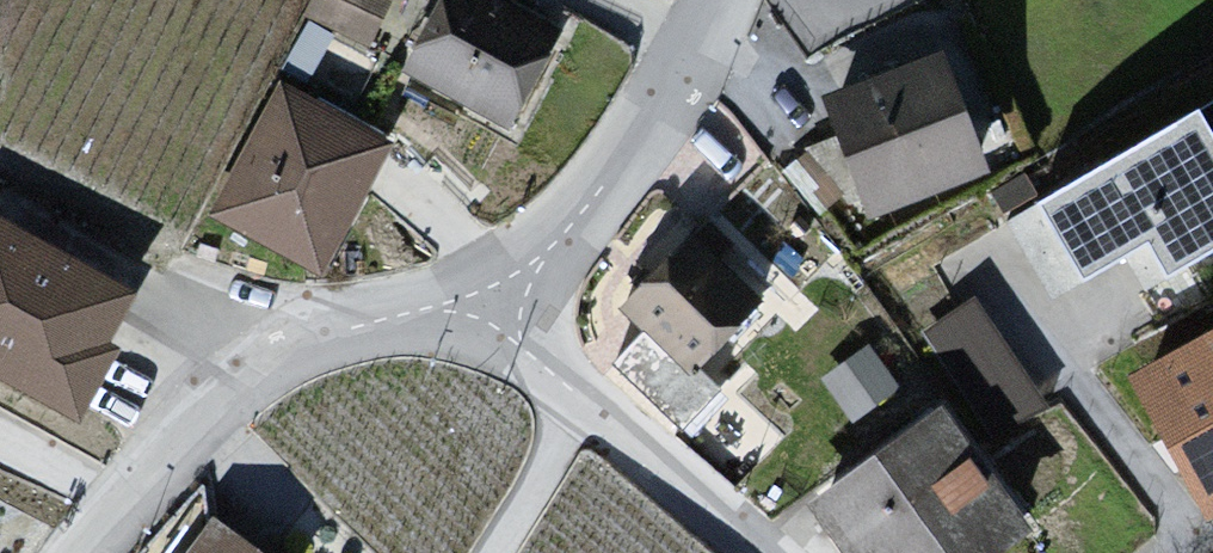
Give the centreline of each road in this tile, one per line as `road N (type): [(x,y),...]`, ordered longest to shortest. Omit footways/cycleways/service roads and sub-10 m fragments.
road 1 (residential): [(489,319),(430,312),(353,330),(299,359),(85,552)]
road 2 (residential): [(707,0),(614,162),(489,319)]
road 3 (residential): [(754,552),(489,319)]

